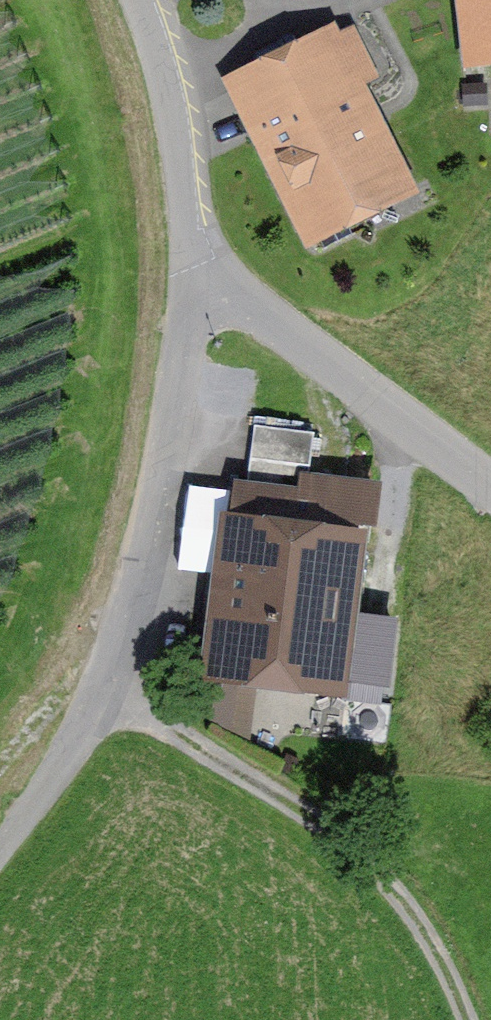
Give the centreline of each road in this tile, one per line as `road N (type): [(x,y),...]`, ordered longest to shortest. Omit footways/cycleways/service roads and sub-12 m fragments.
road 1 (unclassified): [(206,233),(136,601),(0,848)]
road 2 (track): [(109,652),(301,773),(393,879),(478,1019)]
road 3 (unclassified): [(206,233),(358,372),(490,472)]
road 4 (unclassified): [(148,0),(185,90),(206,233)]

